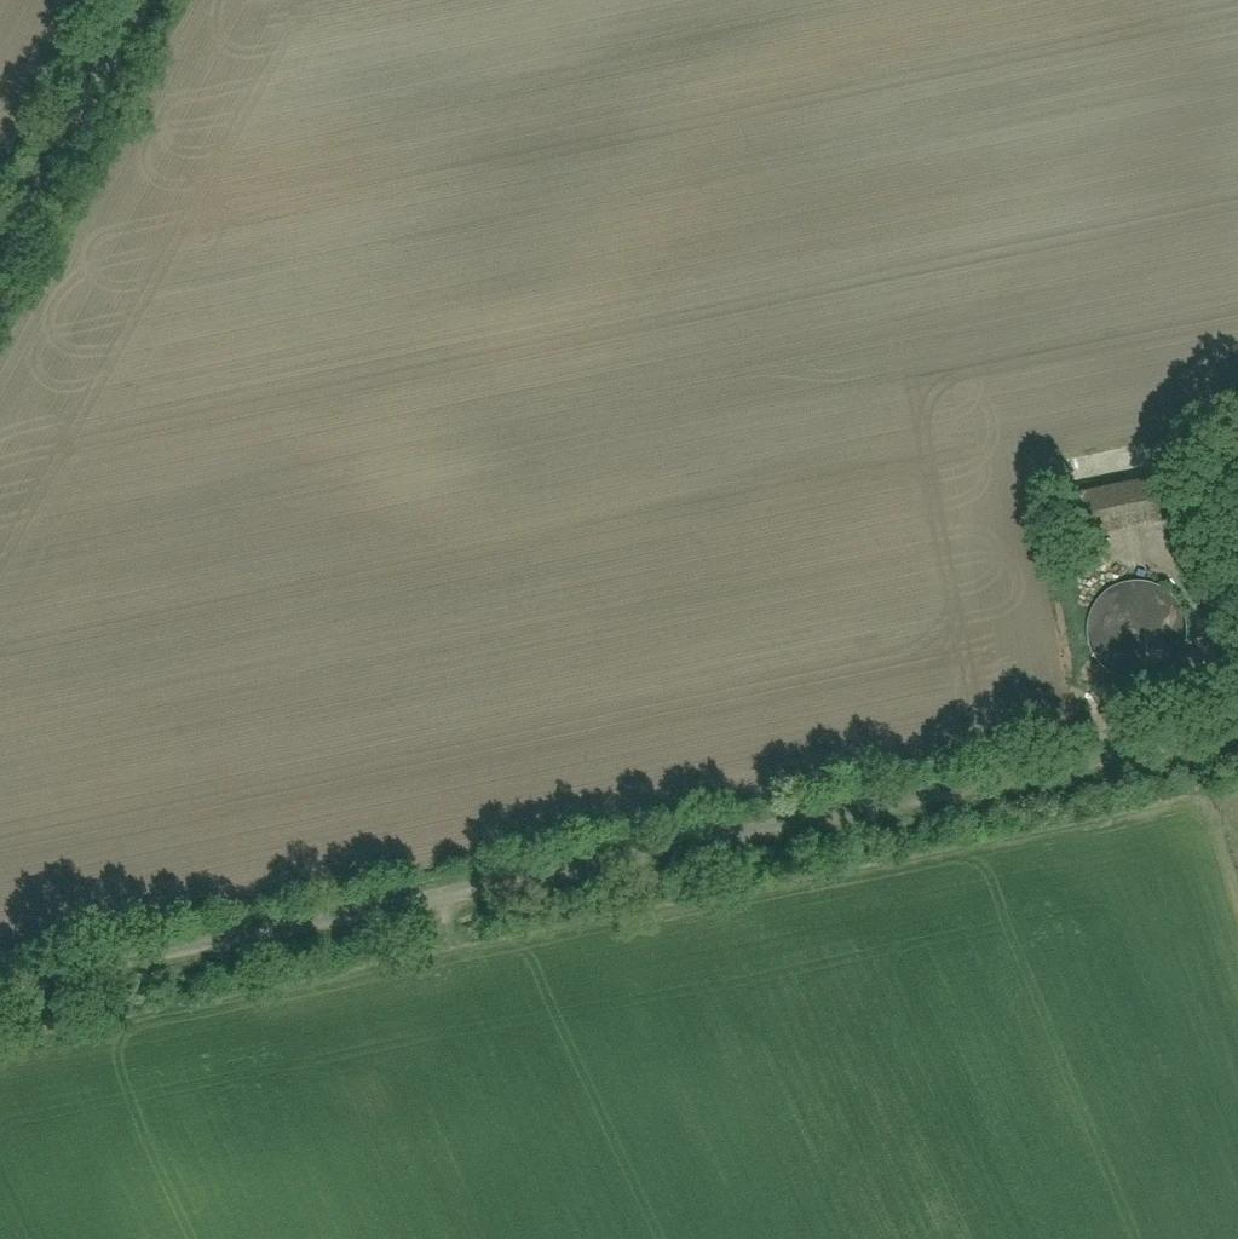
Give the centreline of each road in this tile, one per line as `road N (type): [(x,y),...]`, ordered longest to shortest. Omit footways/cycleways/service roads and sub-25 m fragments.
road 1 (unclassified): [(0,991),(1237,735)]
road 2 (residential): [(0,275),(150,0)]

